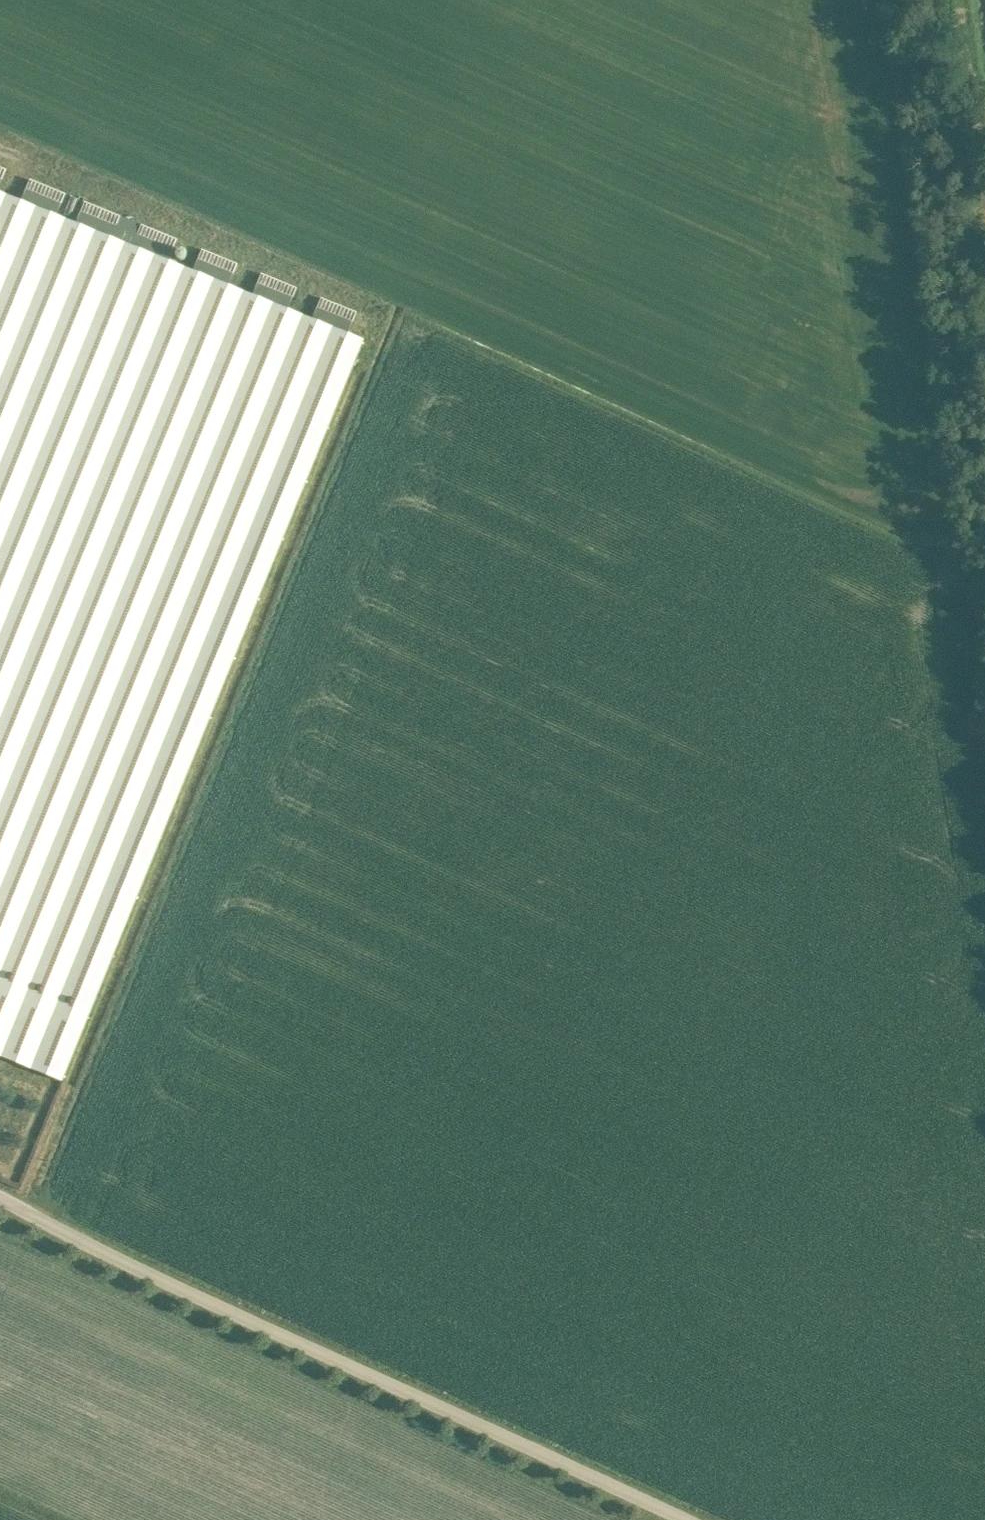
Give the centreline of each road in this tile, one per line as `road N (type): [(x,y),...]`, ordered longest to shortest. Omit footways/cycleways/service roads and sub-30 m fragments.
road 1 (unclassified): [(687,1519),(0,1203)]
road 2 (track): [(959,0),(984,183)]

